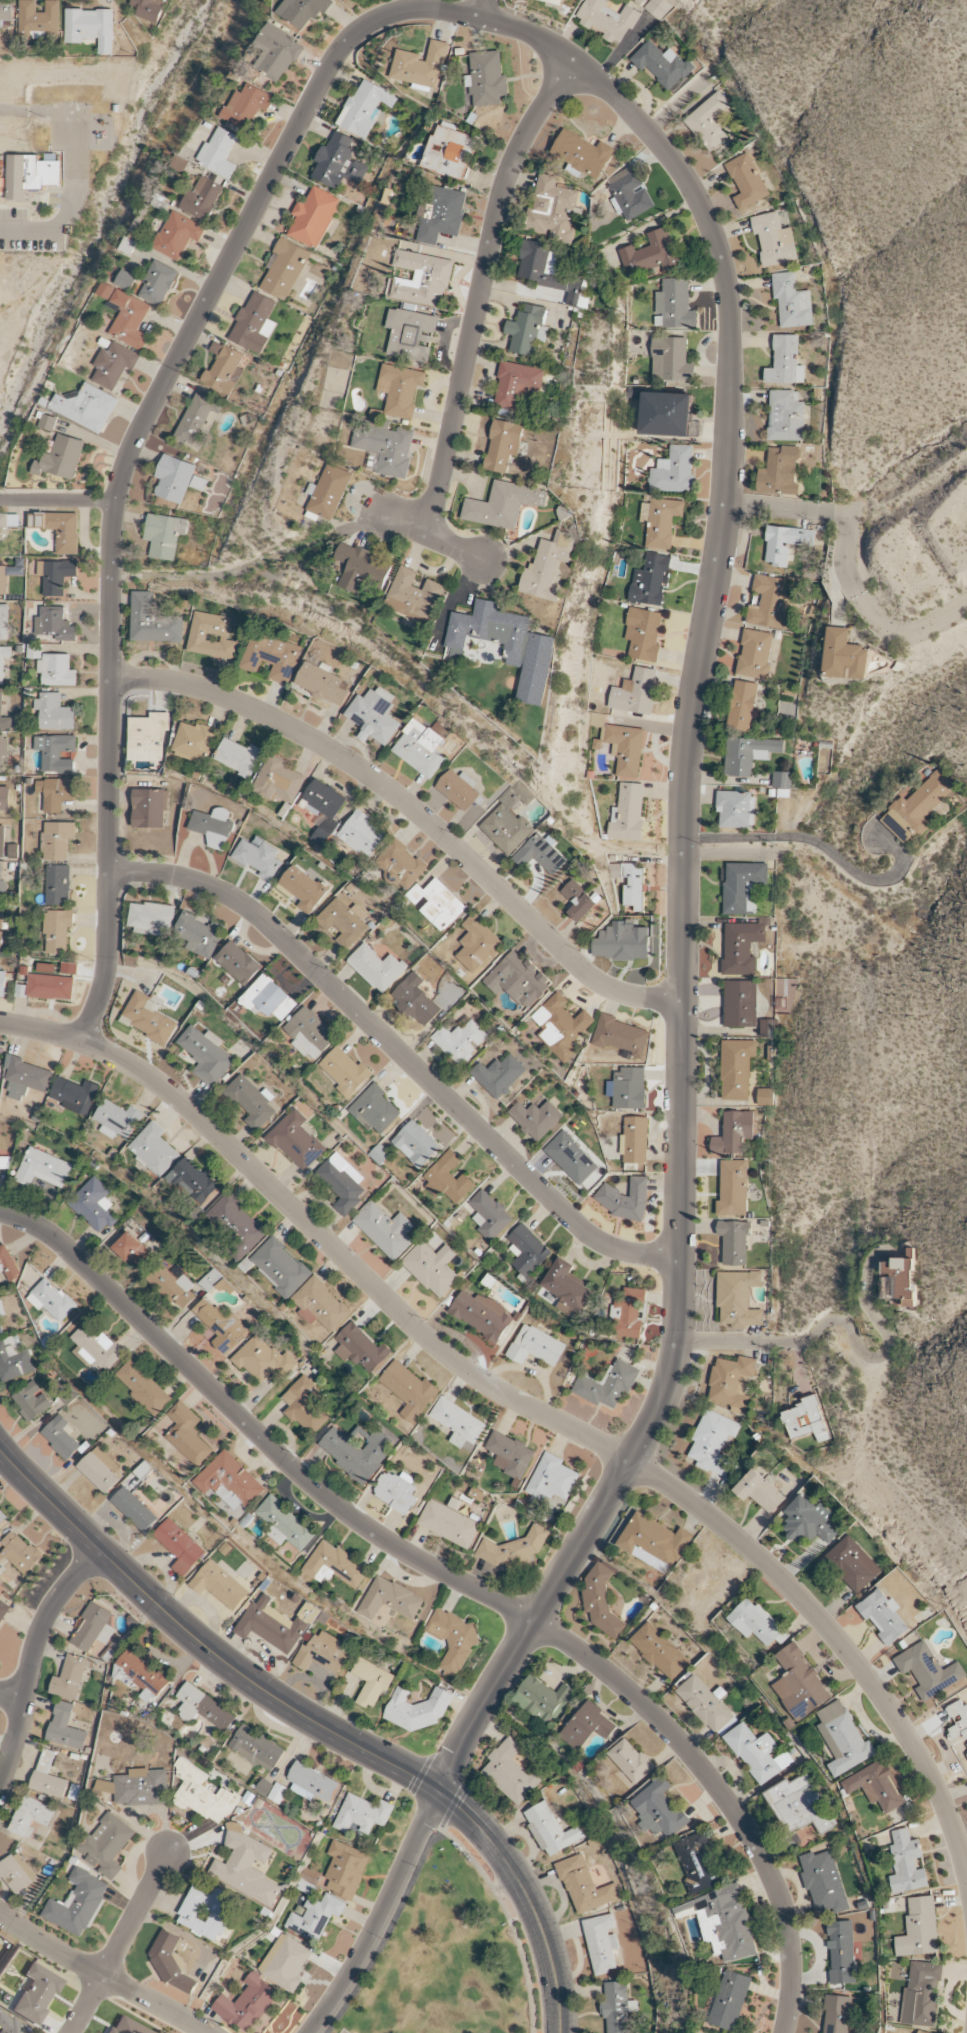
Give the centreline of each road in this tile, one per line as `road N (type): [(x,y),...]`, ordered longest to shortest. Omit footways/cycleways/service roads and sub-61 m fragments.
road 1 (residential): [(480,17),(577,63),(648,128),(715,237),(726,283),(724,501),(684,778),(679,1341),(663,1406),(438,1792),(355,1966),(309,2032)]
road 2 (residential): [(966,1881),(936,1787),(905,1732),(769,1566),(631,1462),(451,1358),(175,1095),(105,1053),(0,1024)]
road 3 (residential): [(80,1043),(106,968),(120,471),(340,48),(385,15),(480,17)]
road 4 (residential): [(781,2032),(791,1981),(778,1898),(753,1841),(672,1735),(624,1687),(534,1622),(332,1503),(63,1244),(0,1213)]
road 5 (tertiary): [(0,1450),(238,1672),(474,1821),(521,1884),(547,1941),(562,2032)]
road 6 (residential): [(681,1259),(627,1253),(586,1233),(244,906),(184,877),(108,870)]
road 7 (residential): [(109,678),(194,687),(286,725),(427,820),(597,982),(617,993),(684,1000)]
road 8 (residential): [(424,531),(508,174),(532,124),(577,63)]
road 9 (residential): [(0,1780),(43,1624),(101,1551)]
road 10 (residential): [(206,2032),(0,1912)]
road 11 (residential): [(724,501),(849,516),(845,567),(857,595)]
road 12 (residential): [(71,2032),(168,1855)]
road 13 (residential): [(679,1341),(811,1341)]

